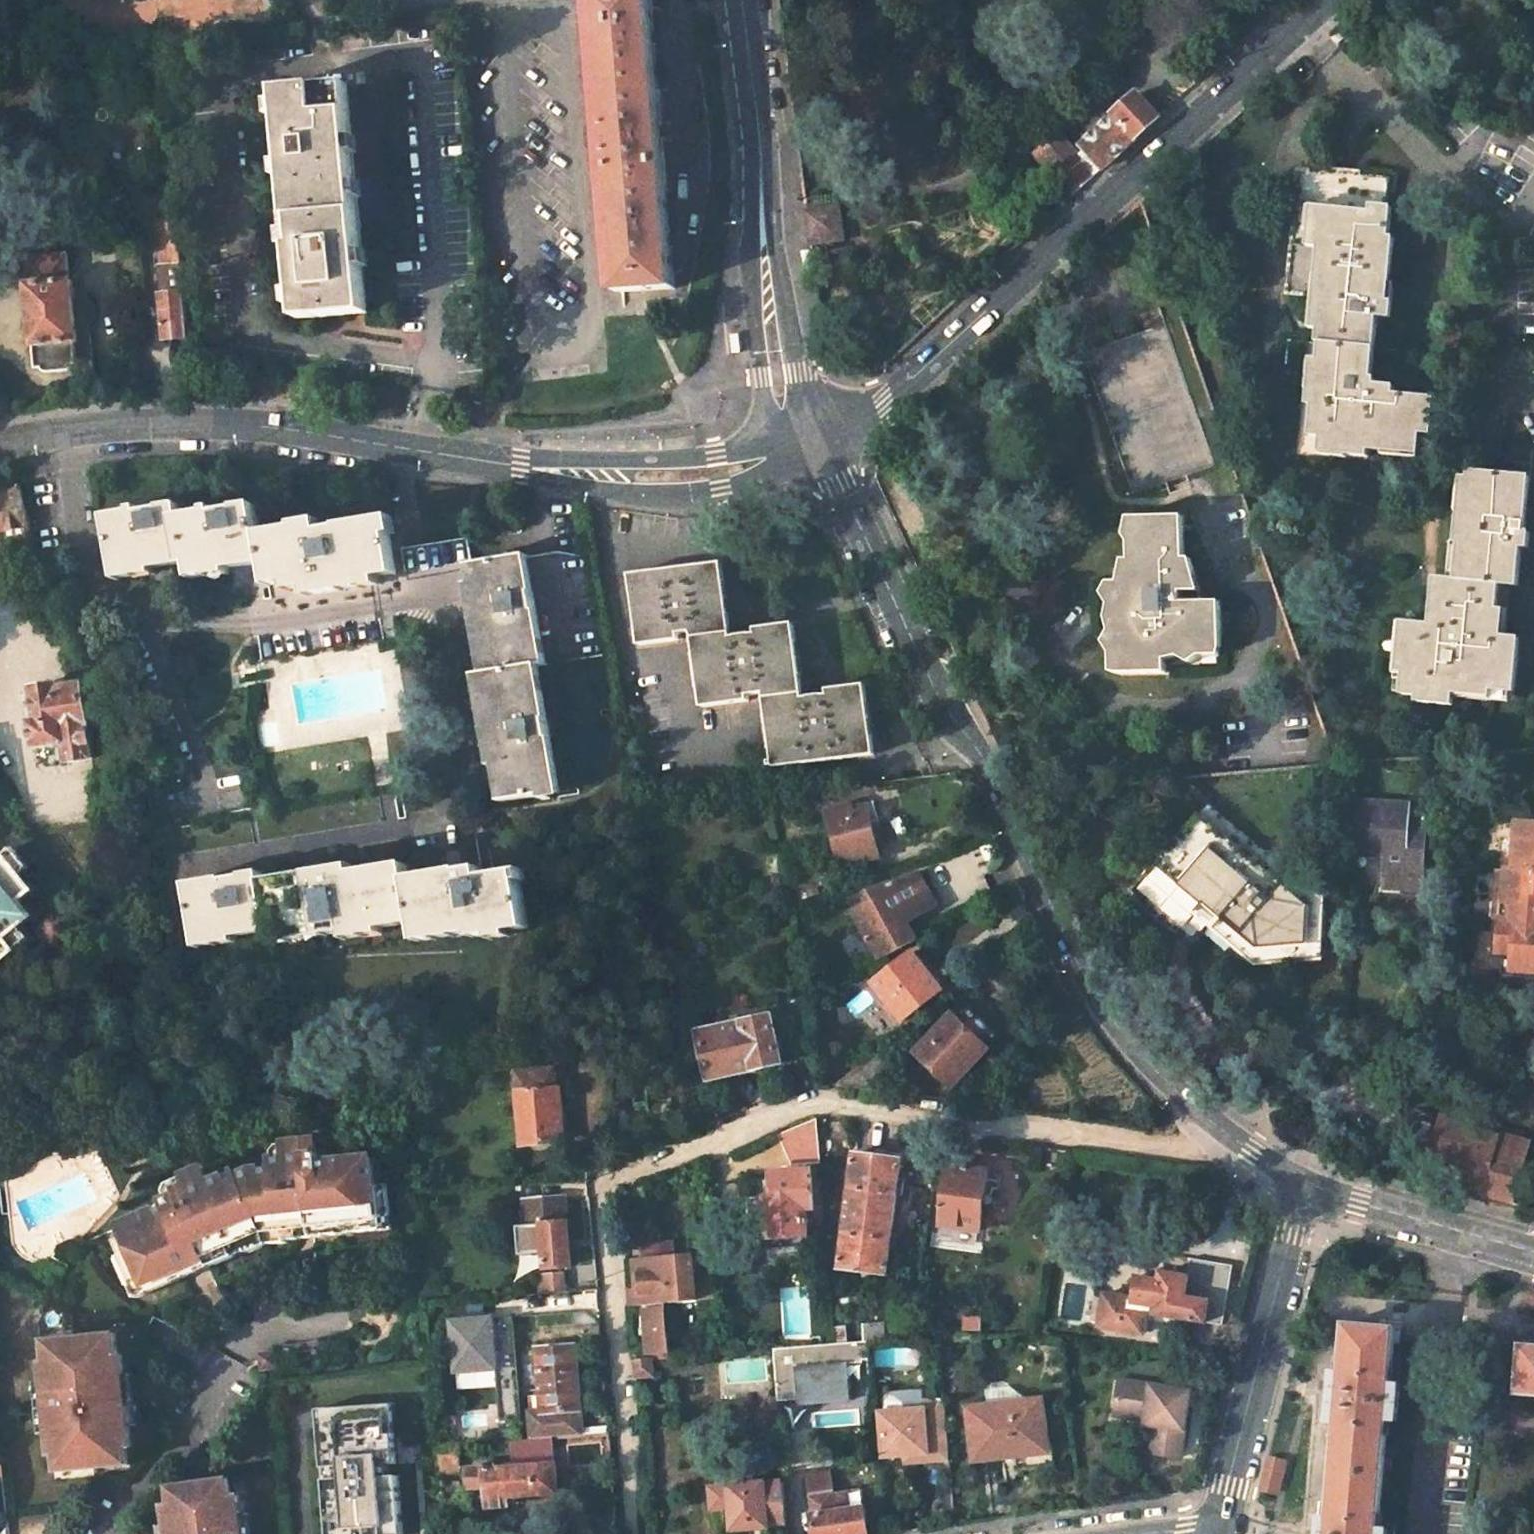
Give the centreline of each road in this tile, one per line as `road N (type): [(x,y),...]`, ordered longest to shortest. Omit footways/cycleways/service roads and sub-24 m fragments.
road 1 (unclassified): [(1304,1183),(1219,1127),(1114,1025),(840,482),(813,444)]
road 2 (secondary): [(813,444),(720,474),(606,476),(266,427),(119,427),(0,445)]
road 3 (secondary): [(1326,0),(886,403),(813,444)]
road 4 (secondary): [(742,0),(778,377),(813,444)]
road 5 (unclassified): [(1304,1183),(1215,1533)]
road 6 (unclassified): [(1533,1250),(1304,1183)]

